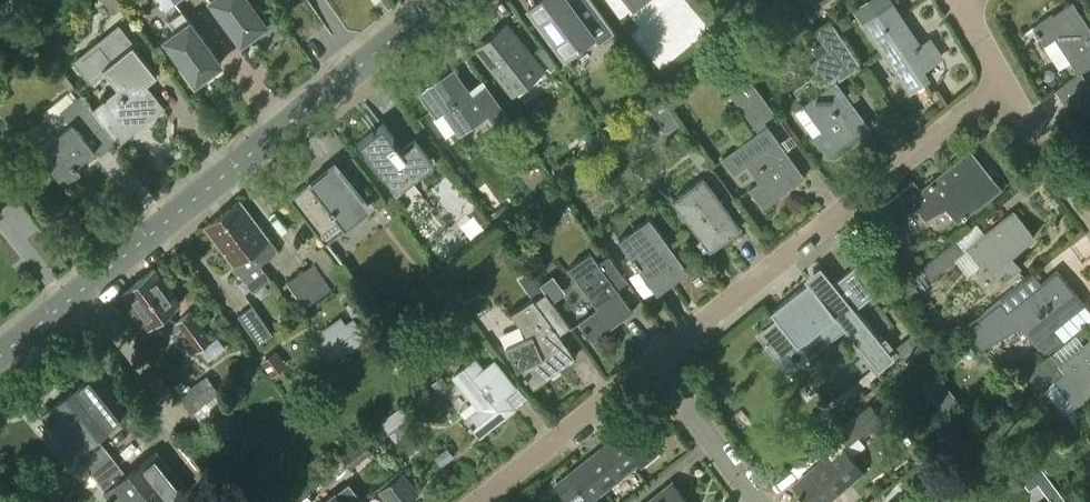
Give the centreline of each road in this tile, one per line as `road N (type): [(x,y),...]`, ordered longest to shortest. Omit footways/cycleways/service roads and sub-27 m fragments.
road 1 (residential): [(0,357),(442,0)]
road 2 (residential): [(659,363),(1003,83)]
road 3 (residential): [(483,501),(659,363)]
road 4 (residential): [(759,501),(659,363)]
road 5 (residential): [(1089,203),(1003,83)]

